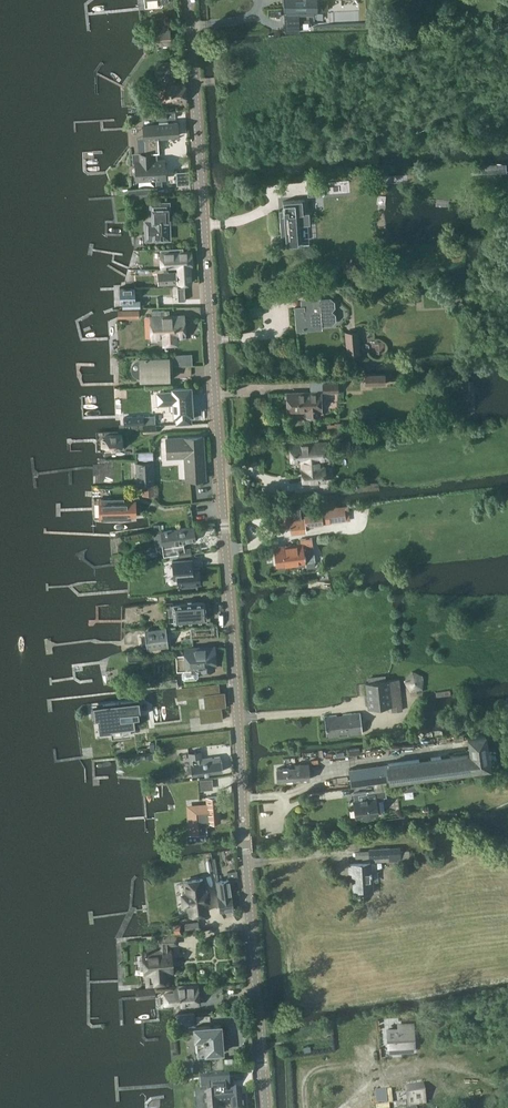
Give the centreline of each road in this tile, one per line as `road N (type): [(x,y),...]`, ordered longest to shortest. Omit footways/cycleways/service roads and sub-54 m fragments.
road 1 (tertiary): [(267,1107),(188,0)]

